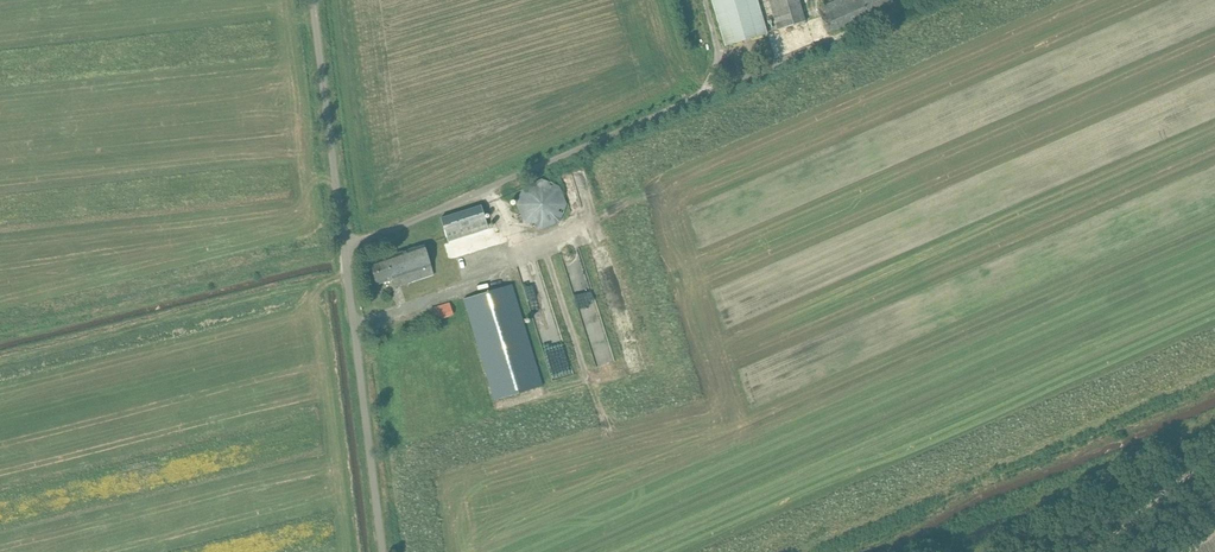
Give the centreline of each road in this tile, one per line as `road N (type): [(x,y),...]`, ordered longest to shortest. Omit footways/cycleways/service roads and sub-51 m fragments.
road 1 (unclassified): [(344,243),(770,67)]
road 2 (unclassified): [(383,551),(344,243)]
road 3 (unclassified): [(344,243),(313,0)]
road 4 (track): [(1214,460),(1097,551)]

